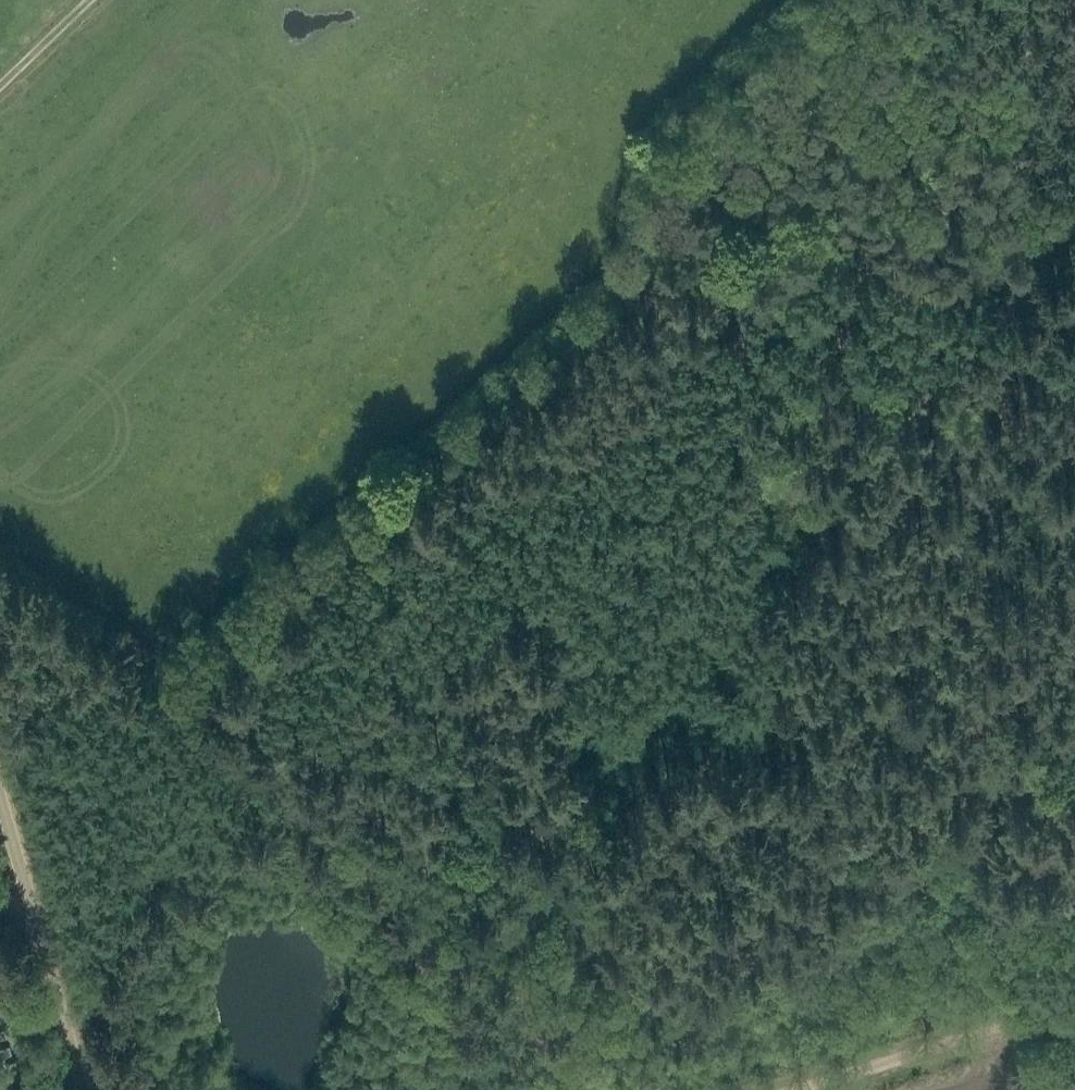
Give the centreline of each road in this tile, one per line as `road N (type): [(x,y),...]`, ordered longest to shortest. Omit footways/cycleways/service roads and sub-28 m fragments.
road 1 (unclassified): [(82,1089),(0,800)]
road 2 (track): [(810,1089),(1074,1003)]
road 3 (track): [(0,87),(89,0)]

